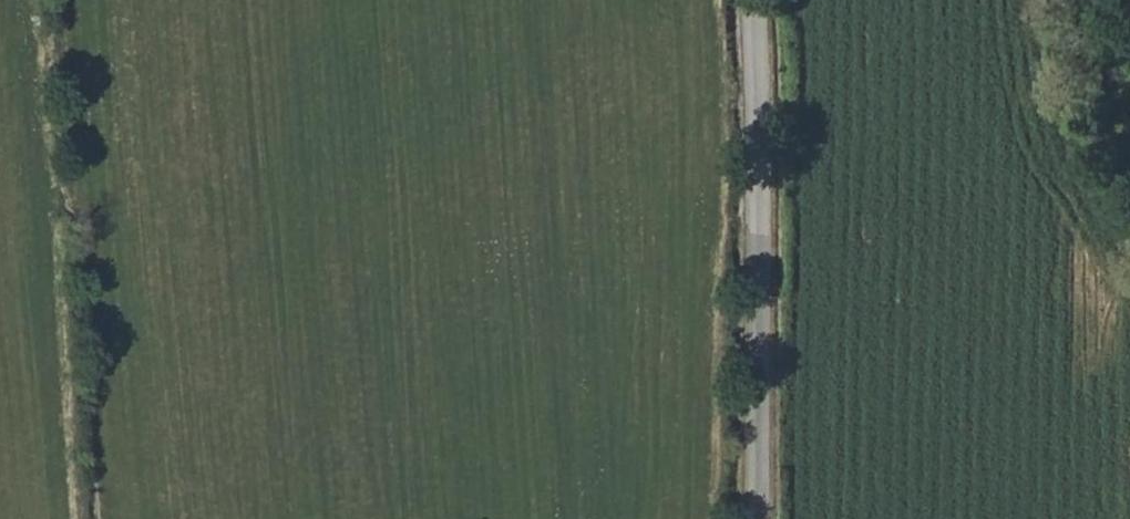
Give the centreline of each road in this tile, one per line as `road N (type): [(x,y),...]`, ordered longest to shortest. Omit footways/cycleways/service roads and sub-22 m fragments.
road 1 (tertiary): [(753,518),(762,148),(752,0)]

